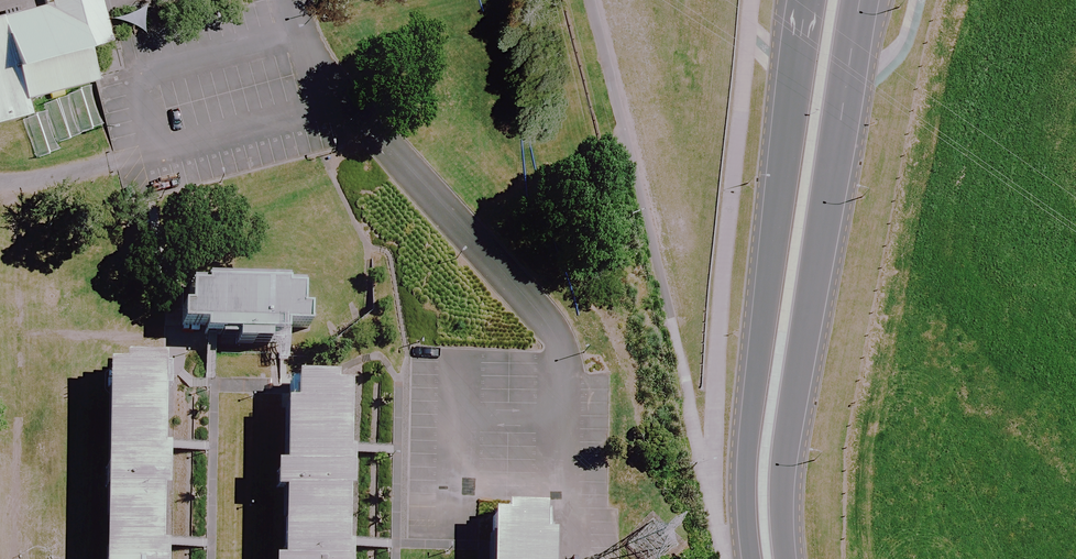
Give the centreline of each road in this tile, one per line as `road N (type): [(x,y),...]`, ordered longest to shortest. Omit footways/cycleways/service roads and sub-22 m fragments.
road 1 (tertiary): [(860,0),(791,413),(782,490),(786,558)]
road 2 (tertiary): [(751,558),(748,451),(807,0)]

